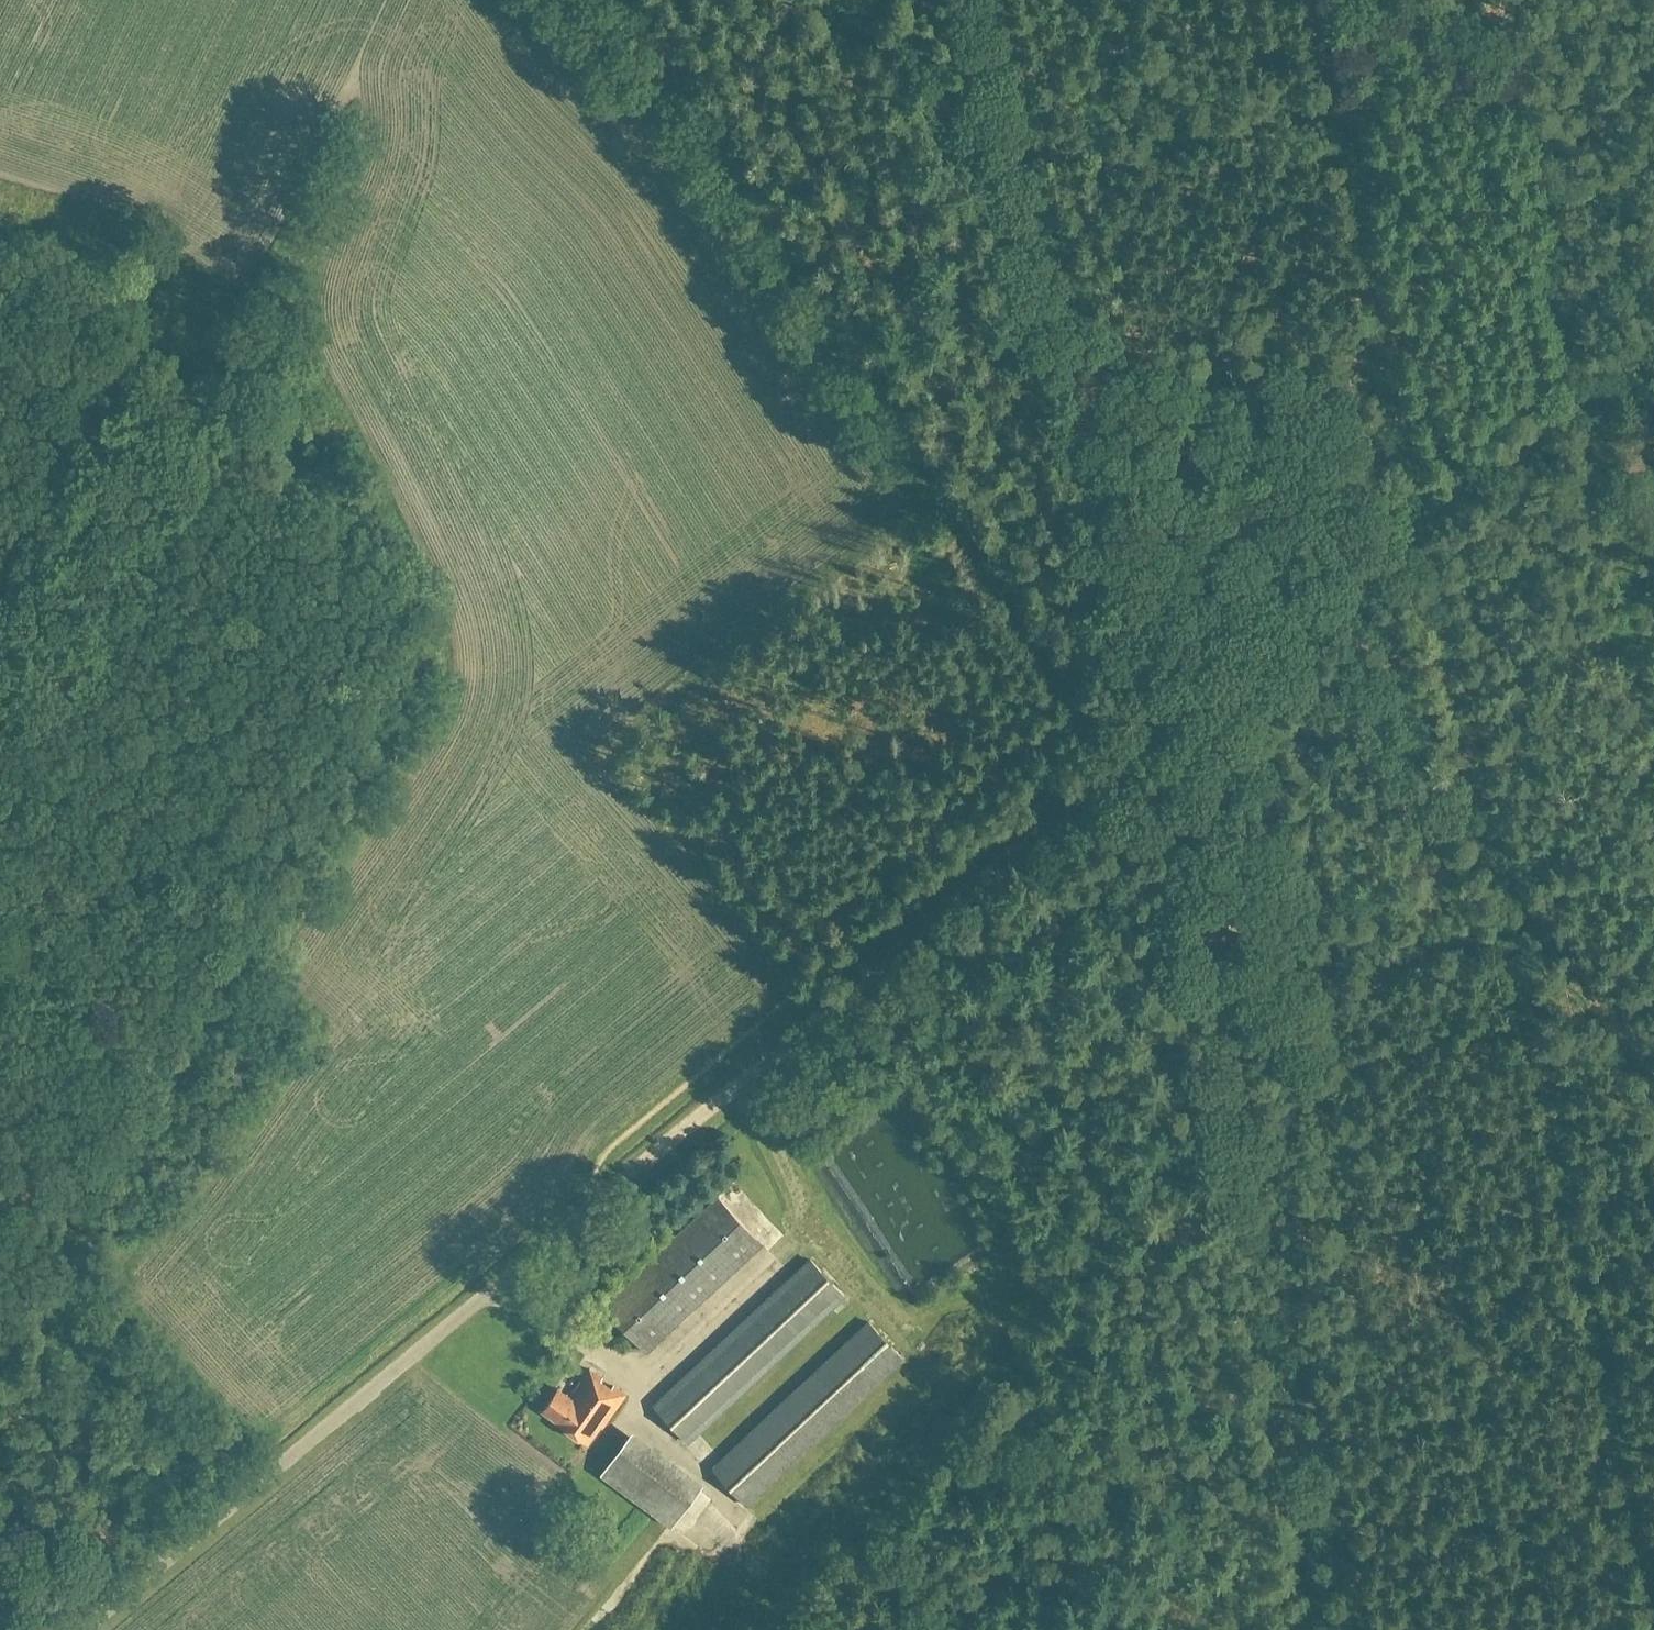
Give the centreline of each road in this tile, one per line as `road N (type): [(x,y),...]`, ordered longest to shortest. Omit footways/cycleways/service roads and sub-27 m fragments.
road 1 (track): [(879,0),(1305,577),(1653,1071)]
road 2 (track): [(631,0),(1107,726)]
road 3 (track): [(1128,757),(593,1207)]
road 4 (track): [(1653,327),(1321,609),(1128,757)]
road 5 (unclassified): [(77,1629),(593,1207)]
road 6 (track): [(1294,1359),(1154,736)]
road 7 (track): [(1294,1359),(1360,1629)]
road 8 (track): [(1044,223),(993,0)]

